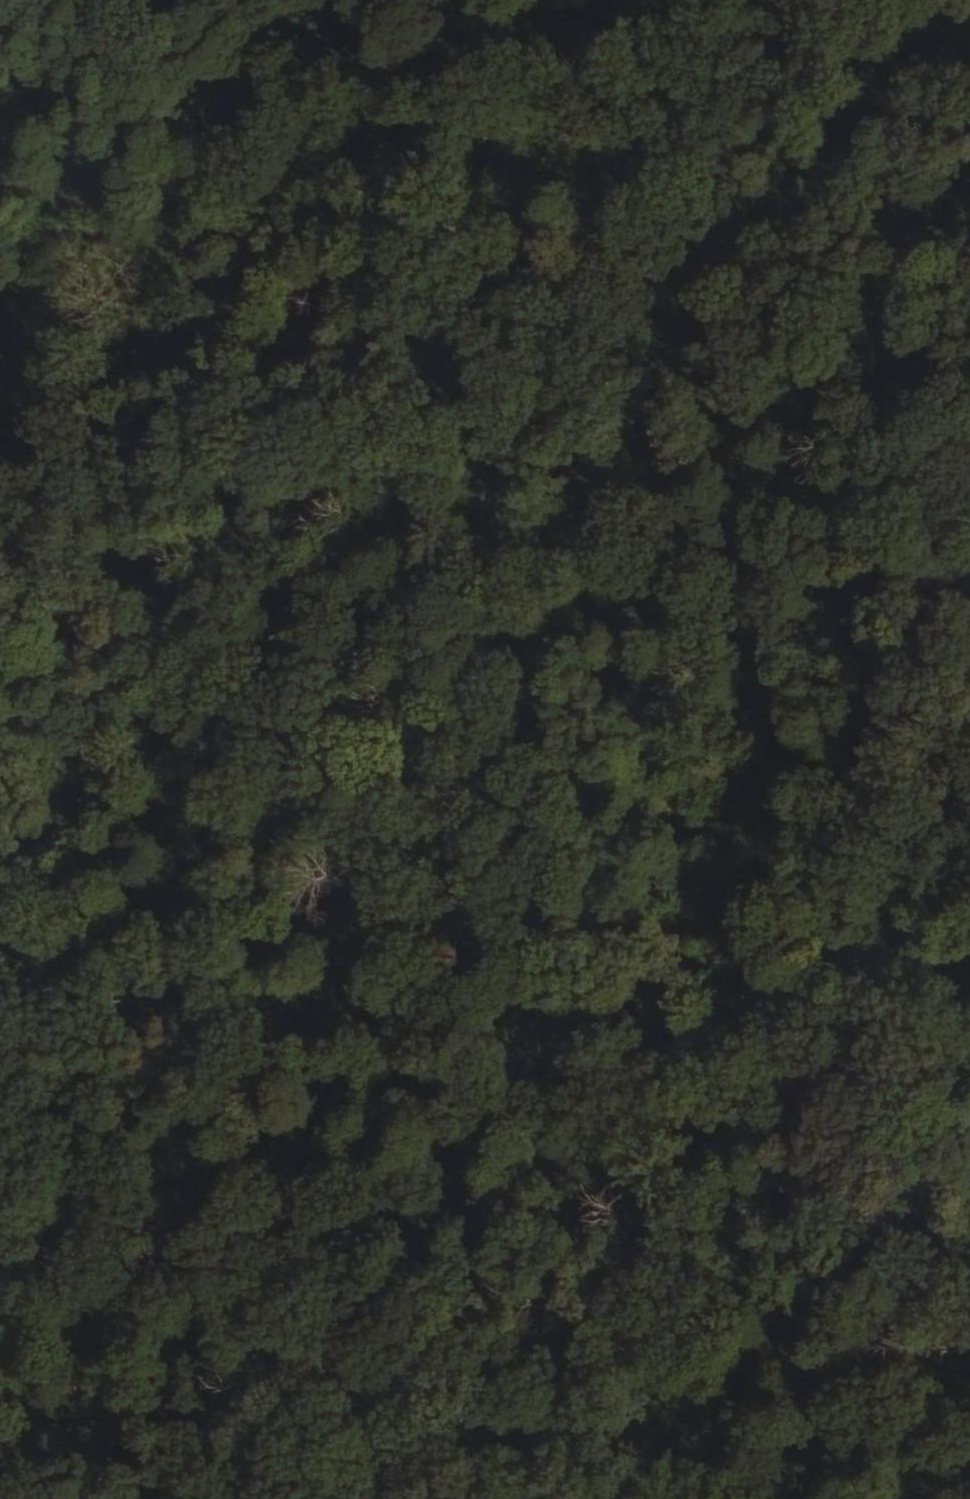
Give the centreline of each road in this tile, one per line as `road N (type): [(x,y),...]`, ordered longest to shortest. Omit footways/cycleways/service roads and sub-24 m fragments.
road 1 (track): [(319,0),(0,992)]

